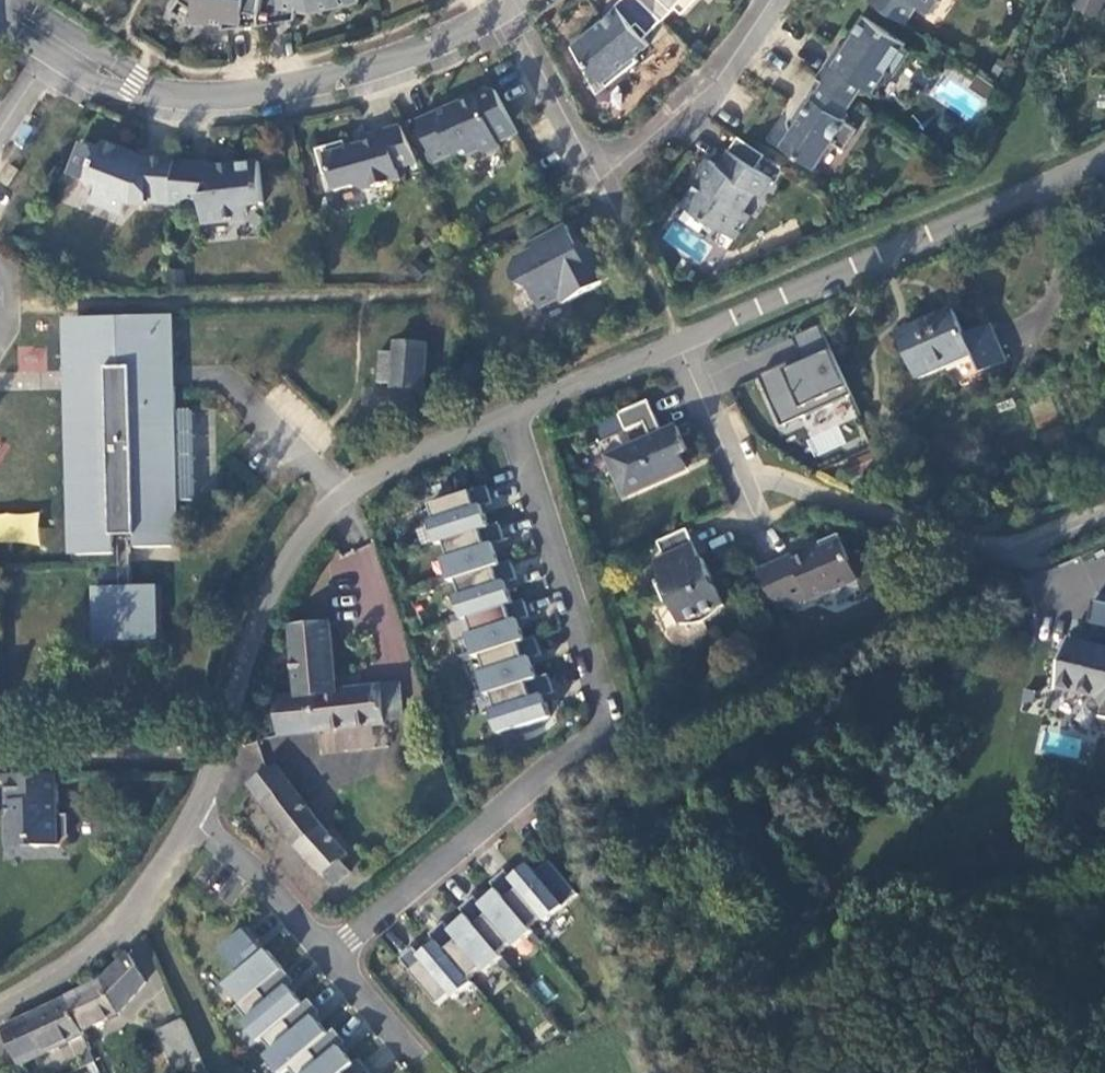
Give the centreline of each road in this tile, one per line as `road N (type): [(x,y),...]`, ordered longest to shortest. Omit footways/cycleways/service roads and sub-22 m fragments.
road 1 (residential): [(514,418),(606,707),(603,724),(330,953)]
road 2 (unclassified): [(1104,152),(671,350)]
road 3 (residential): [(509,4),(355,73),(210,93),(132,80),(64,36)]
road 4 (unclassified): [(345,497),(300,542),(272,588),(190,816)]
road 5 (unclassified): [(190,816),(158,876),(108,936),(0,1007)]
road 6 (residential): [(773,0),(693,110),(605,186)]
road 7 (residential): [(605,186),(509,4)]
road 8 (residential): [(190,816),(258,872),(330,953)]
road 9 (unclassified): [(514,418),(345,497)]
road 10 (unclassified): [(671,350),(514,418)]
road 11 (unclassified): [(345,497),(227,380)]
road 12 (residential): [(671,350),(733,451),(756,473)]
road 13 (residential): [(330,953),(405,1048)]

